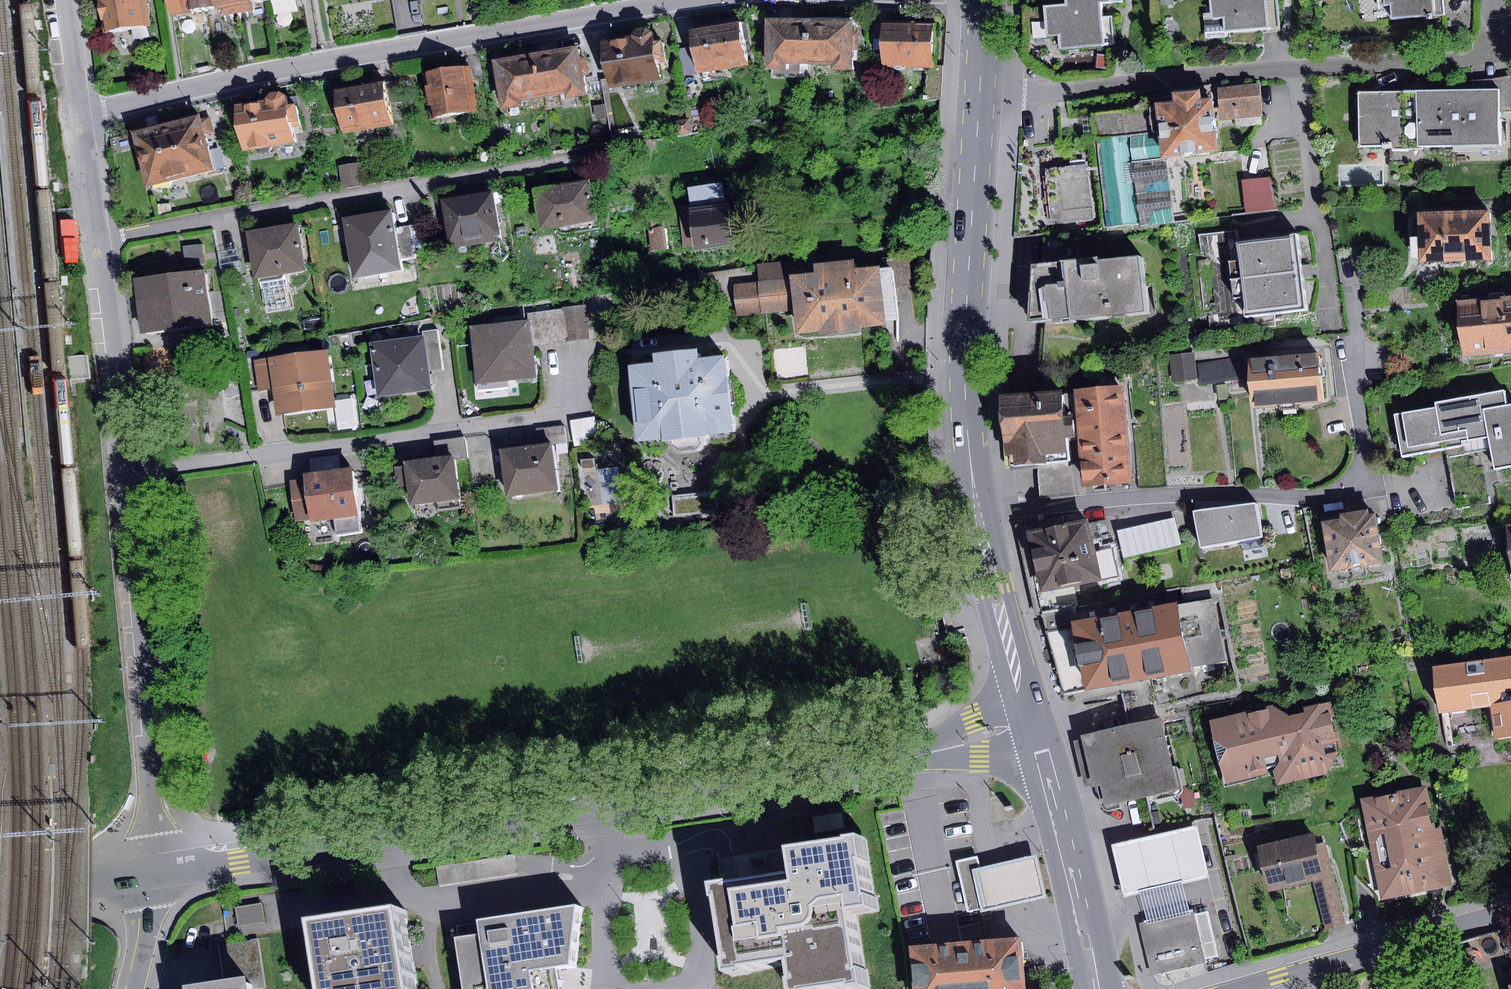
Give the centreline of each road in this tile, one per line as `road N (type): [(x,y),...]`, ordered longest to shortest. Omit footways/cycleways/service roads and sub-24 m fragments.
road 1 (tertiary): [(156,871),(893,760),(1032,722)]
road 2 (residential): [(77,117),(129,475),(156,871)]
road 3 (residential): [(77,117),(686,0)]
road 4 (residential): [(979,517),(1138,496),(1315,498),(1346,491),(1364,471),(1366,454),(1355,291)]
road 5 (primary): [(979,96),(965,385),(979,517)]
road 6 (residential): [(1295,67),(979,96)]
road 7 (residential): [(1241,988),(1510,910)]
road 8 (primary): [(1032,722),(1098,988)]
road 9 (residential): [(1295,67),(1331,306)]
road 10 (residential): [(1508,29),(1493,47),(1451,60),(1295,67)]
road 11 (primary): [(979,517),(1032,722)]
road 12 (tertiary): [(0,896),(156,871)]

